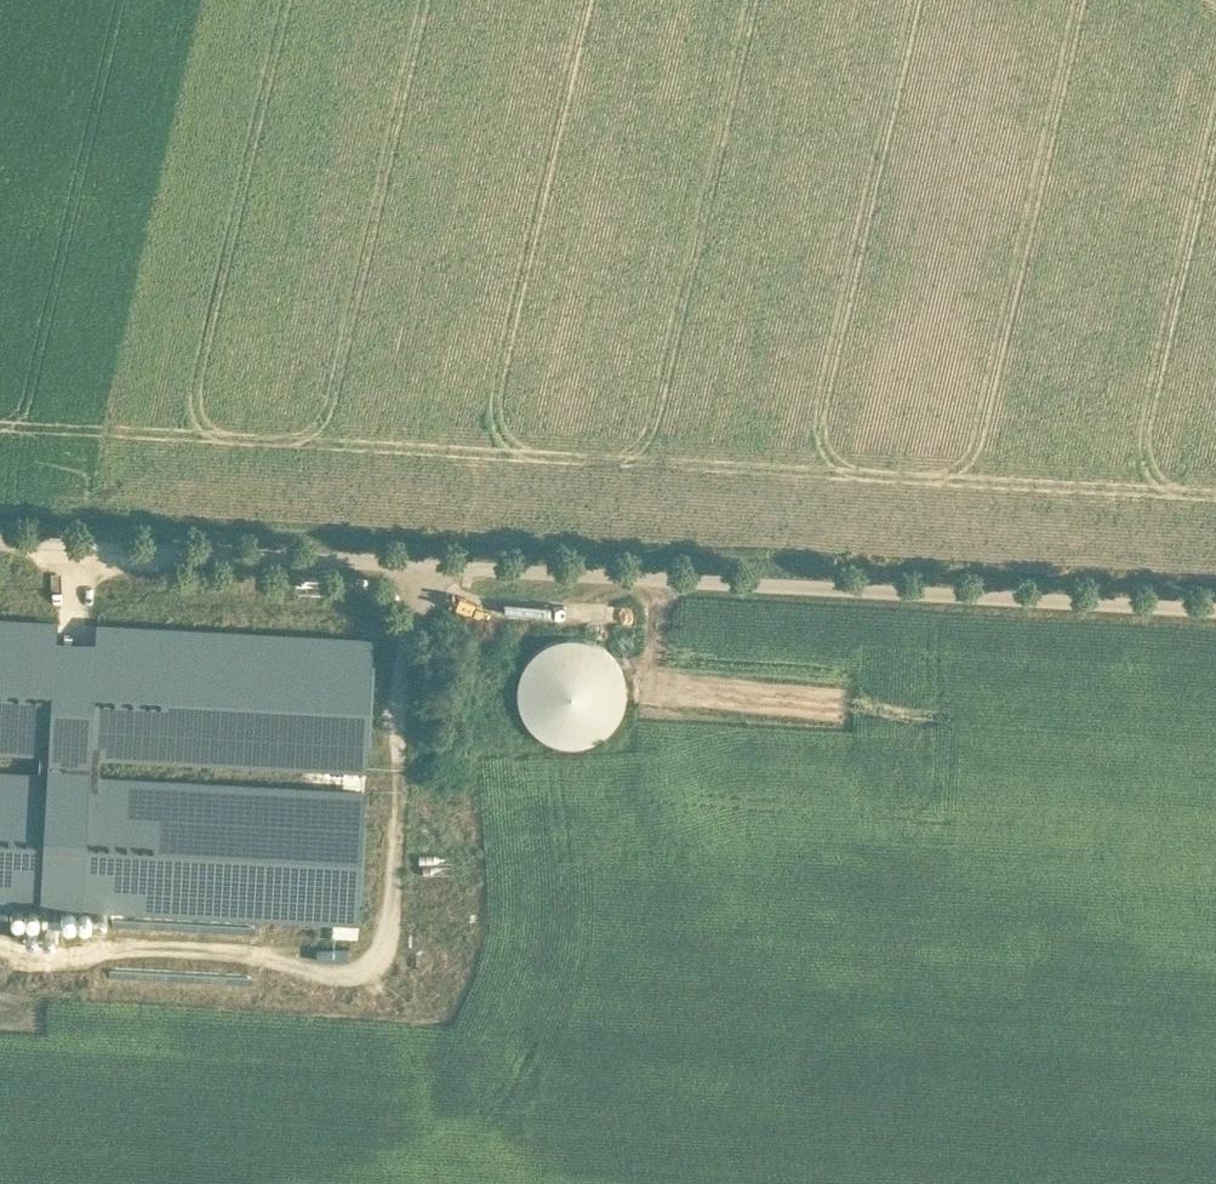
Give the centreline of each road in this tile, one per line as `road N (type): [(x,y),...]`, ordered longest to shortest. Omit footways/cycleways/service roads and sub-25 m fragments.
road 1 (unclassified): [(1215,608),(0,541)]

